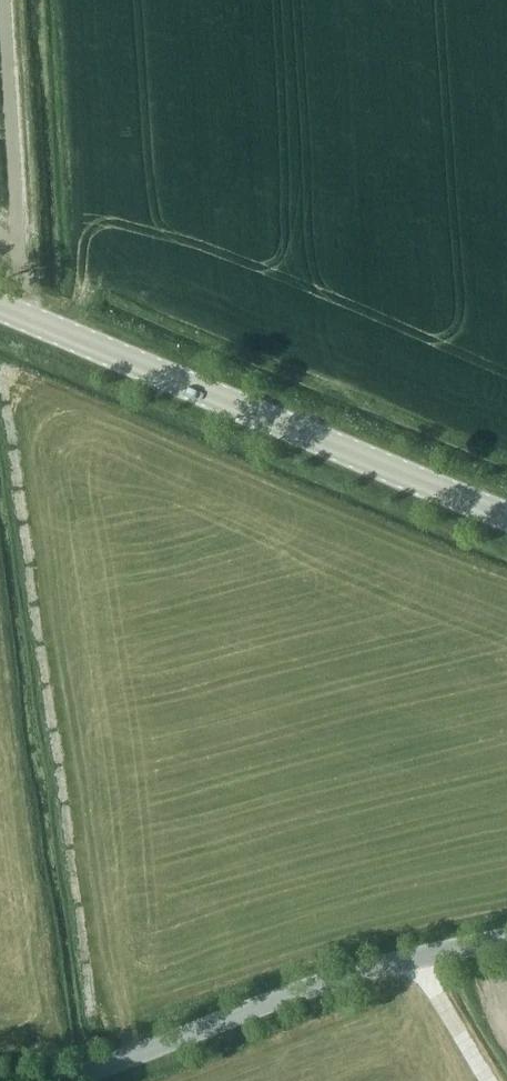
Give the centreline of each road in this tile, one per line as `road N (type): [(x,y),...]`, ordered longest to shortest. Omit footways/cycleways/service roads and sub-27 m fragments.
road 1 (tertiary): [(506,518),(0,308)]
road 2 (unclassified): [(51,1080),(334,980),(506,938)]

